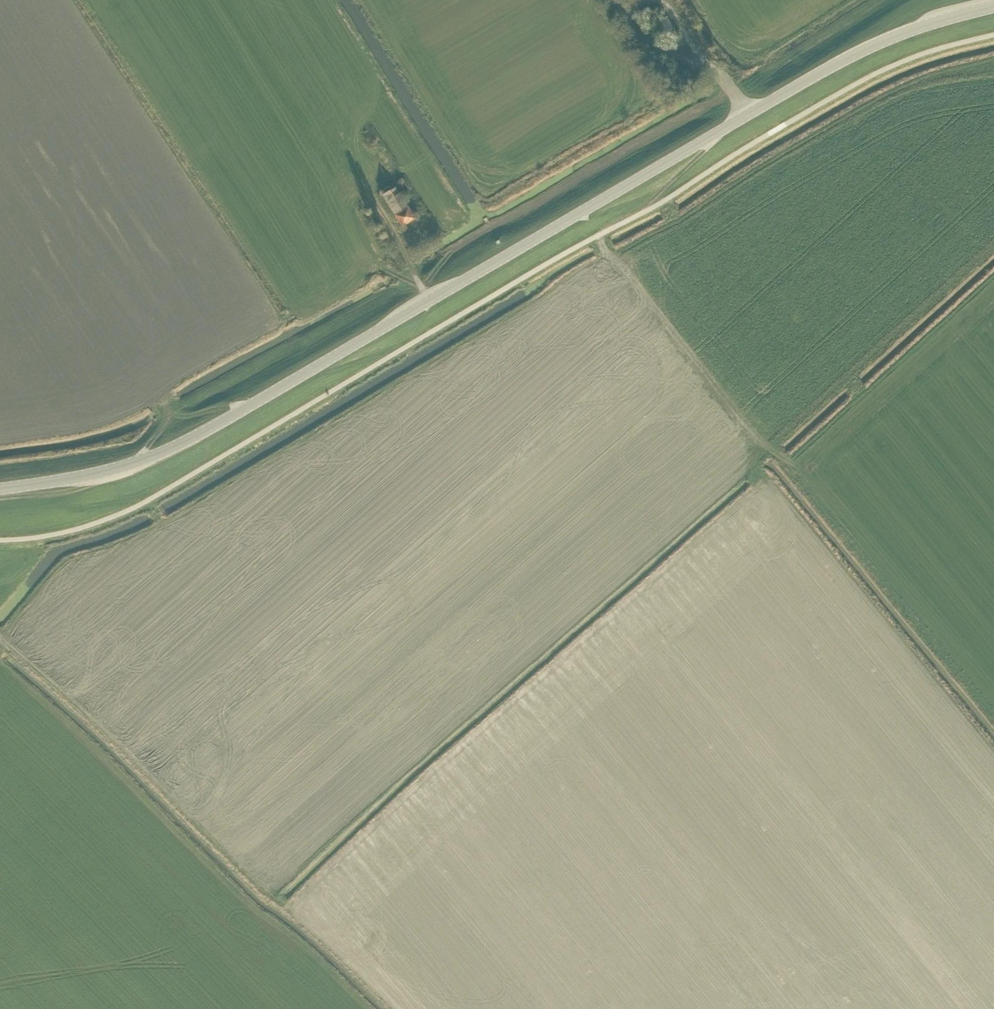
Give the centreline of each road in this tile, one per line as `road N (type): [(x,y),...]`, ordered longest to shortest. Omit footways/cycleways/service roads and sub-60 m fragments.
road 1 (primary): [(0,491),(101,474),(175,449),(852,58),(993,10)]

